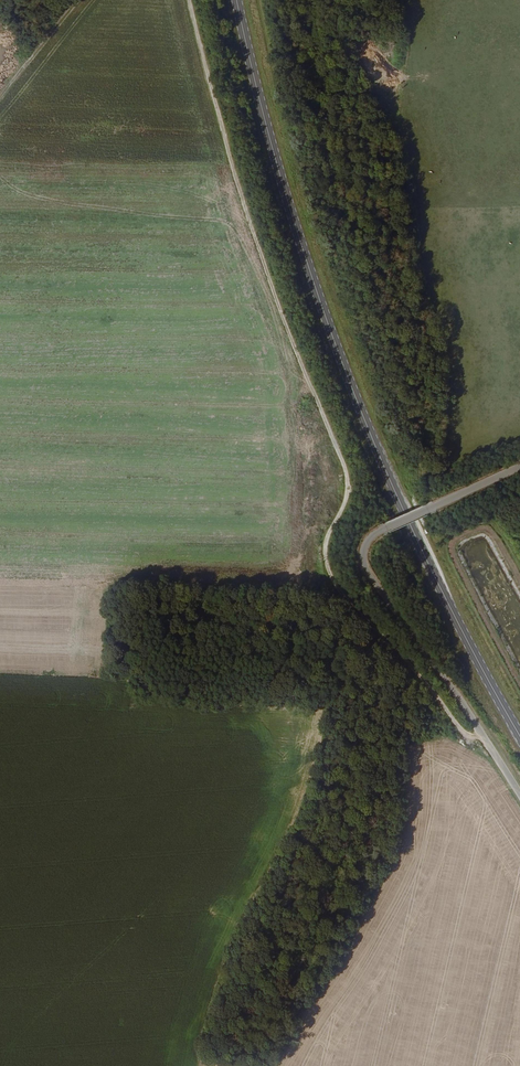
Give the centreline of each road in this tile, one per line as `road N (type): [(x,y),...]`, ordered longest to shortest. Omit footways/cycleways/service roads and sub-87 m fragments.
road 1 (unclassified): [(480,734),(468,737),(457,728),(332,581),(326,563),(347,501),(344,465),(252,236),(190,0)]
road 2 (primary): [(519,736),(441,588),(354,392),(292,215),(237,0)]
road 3 (unclassified): [(480,734),(370,579),(362,552),(380,530),(519,466)]
road 4 (track): [(357,91),(277,80),(261,0)]

